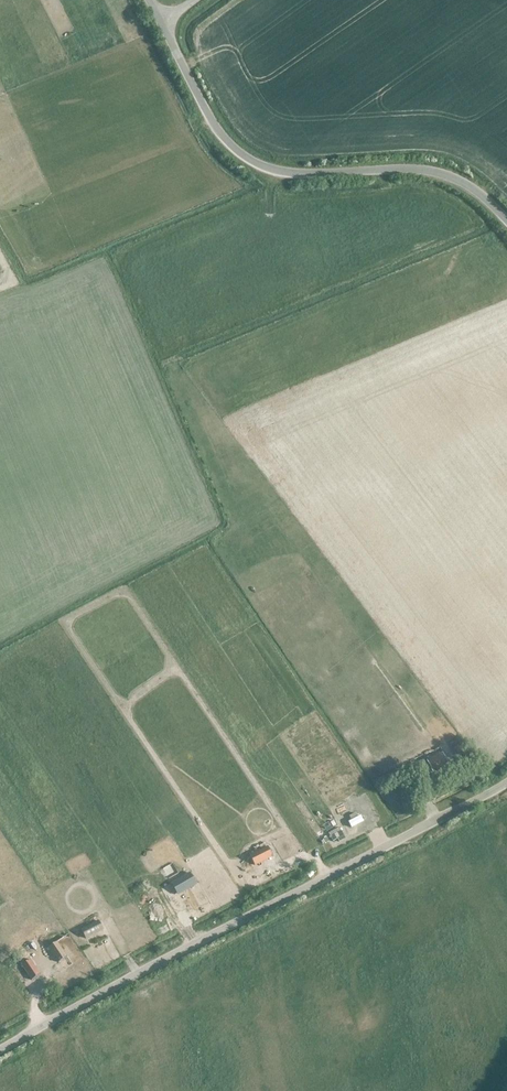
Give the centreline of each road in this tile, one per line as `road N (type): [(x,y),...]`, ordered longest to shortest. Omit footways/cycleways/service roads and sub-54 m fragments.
road 1 (unclassified): [(0,1050),(506,782)]
road 2 (unclassified): [(506,218),(460,181),(430,171),(297,174),(246,159),(205,112),(162,22)]

